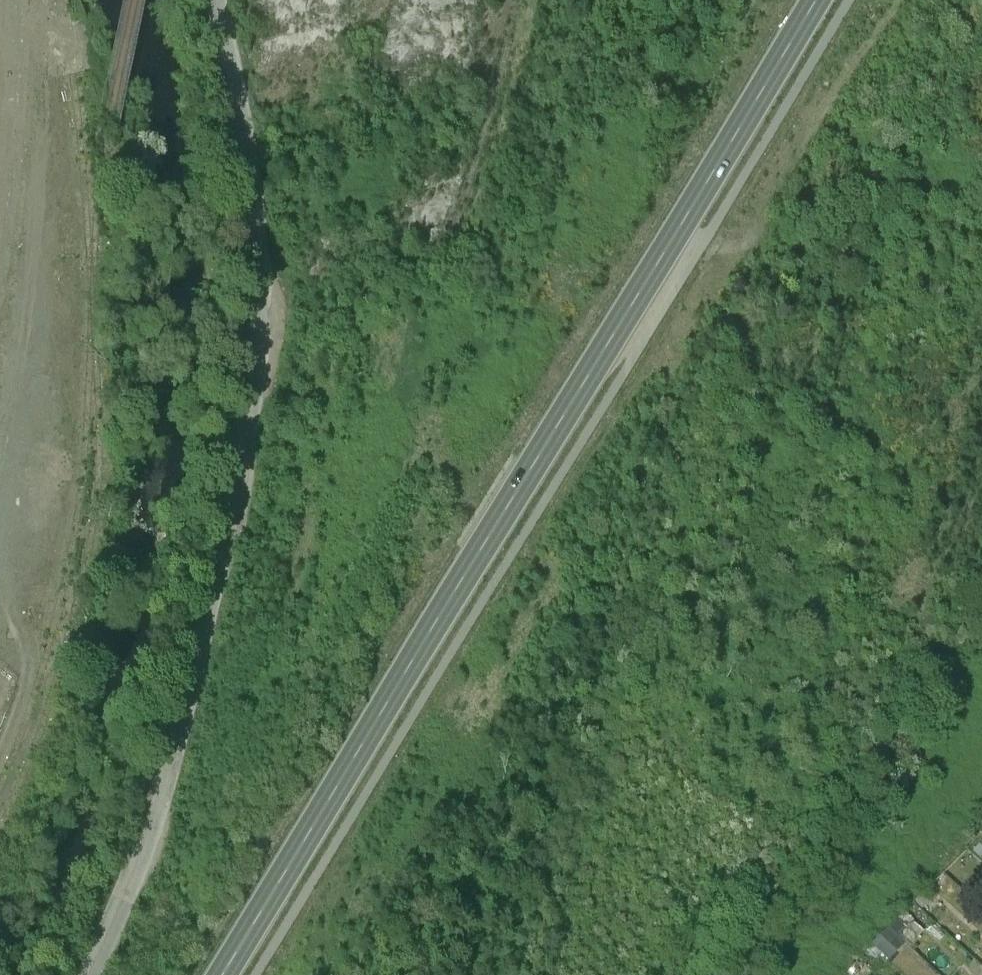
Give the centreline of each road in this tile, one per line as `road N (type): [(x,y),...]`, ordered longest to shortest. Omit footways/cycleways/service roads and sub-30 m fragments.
road 1 (primary): [(822,0),(360,747),(231,974)]
road 2 (track): [(687,220),(729,244),(909,0)]

